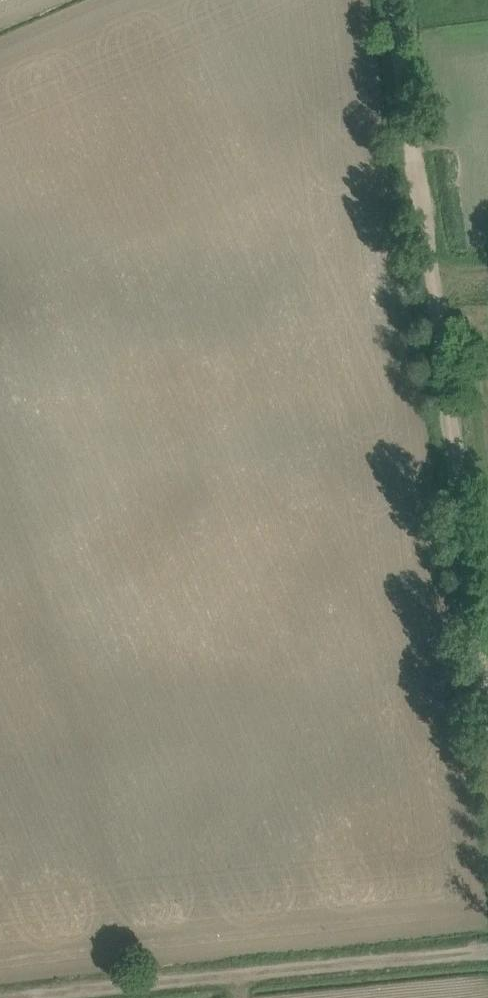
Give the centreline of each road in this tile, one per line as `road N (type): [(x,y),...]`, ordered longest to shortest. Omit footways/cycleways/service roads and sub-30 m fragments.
road 1 (track): [(487,724),(411,149)]
road 2 (track): [(87,997),(487,958)]
road 3 (unclassified): [(411,149),(392,0)]

